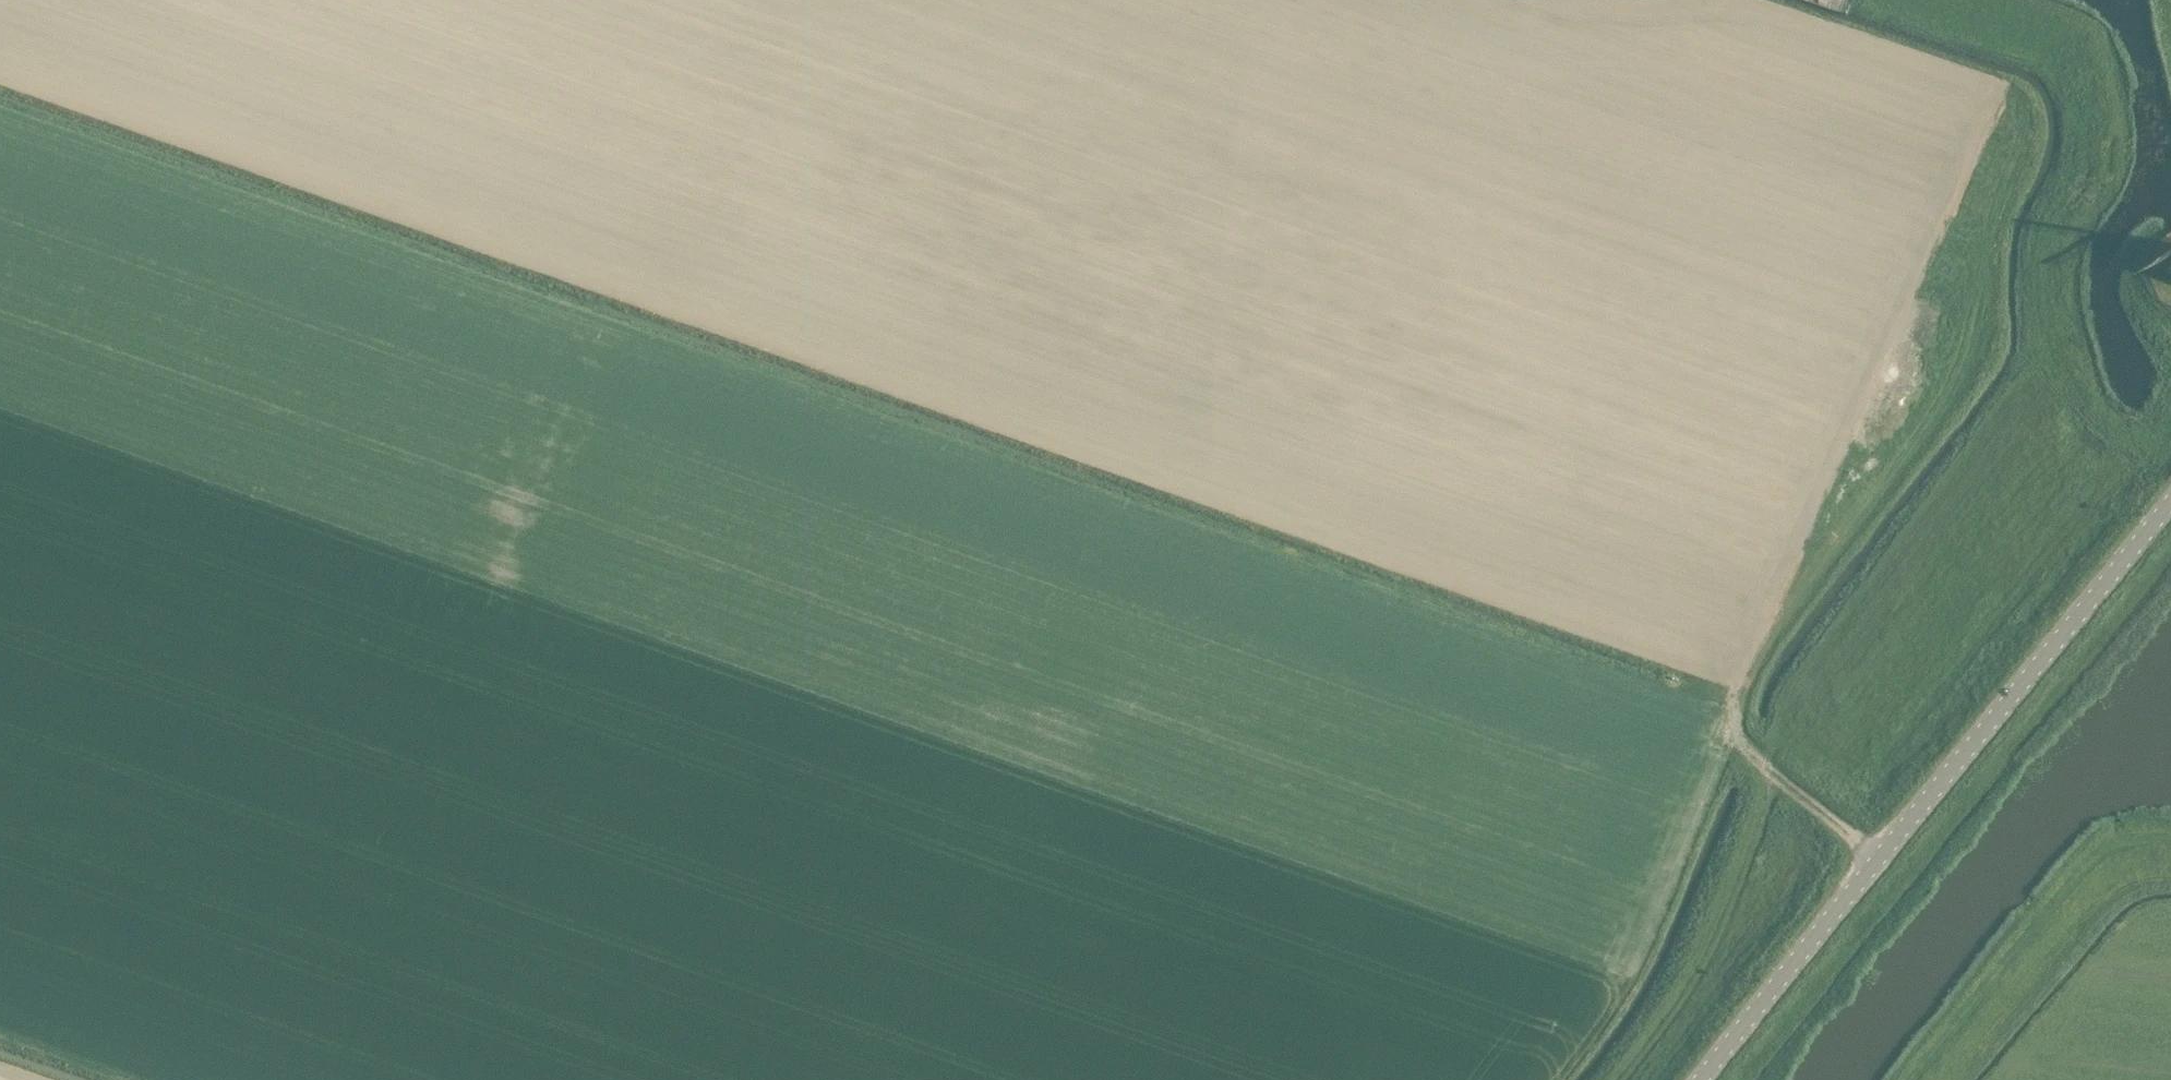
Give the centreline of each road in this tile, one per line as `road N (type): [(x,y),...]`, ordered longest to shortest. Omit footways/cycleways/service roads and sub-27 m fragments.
road 1 (tertiary): [(1700,1079),(2170,493)]

